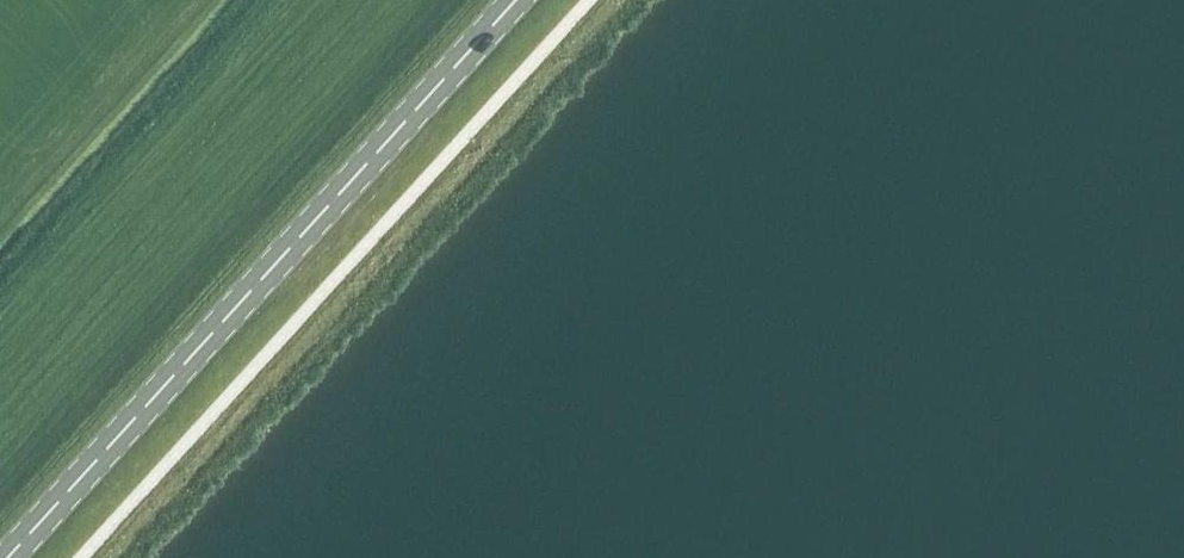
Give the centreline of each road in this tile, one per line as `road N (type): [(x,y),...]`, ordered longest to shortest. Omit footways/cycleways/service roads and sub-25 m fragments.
road 1 (secondary): [(5,557),(514,0)]

